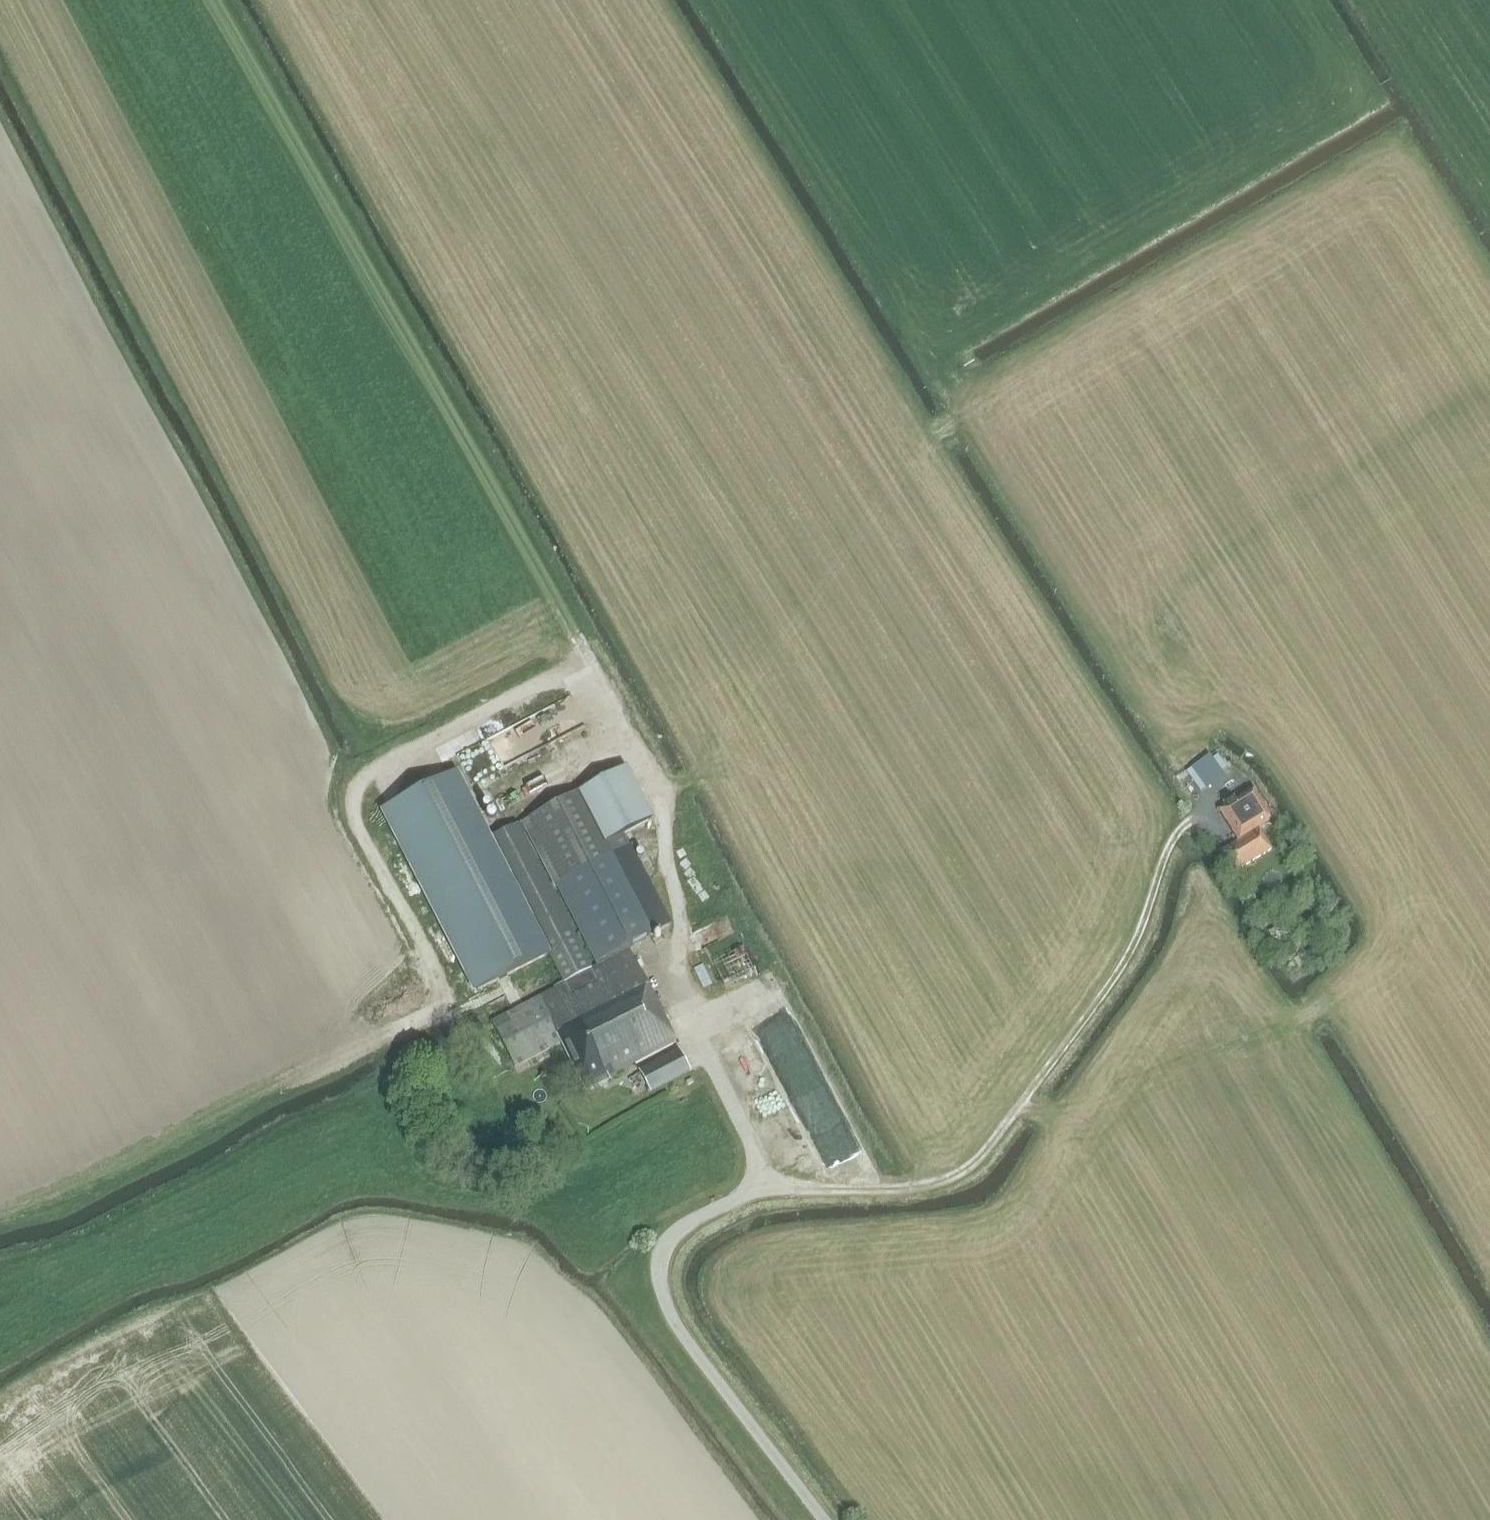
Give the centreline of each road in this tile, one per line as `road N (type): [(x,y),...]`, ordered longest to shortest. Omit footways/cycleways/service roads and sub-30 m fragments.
road 1 (unclassified): [(821,1519),(685,1339),(660,1291),(659,1258),(671,1236),(698,1213),(763,1186)]

